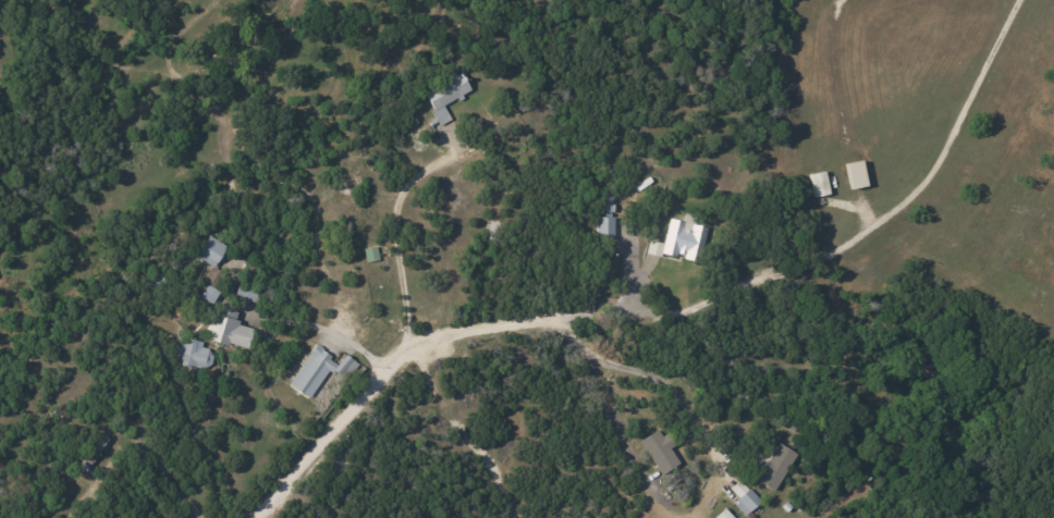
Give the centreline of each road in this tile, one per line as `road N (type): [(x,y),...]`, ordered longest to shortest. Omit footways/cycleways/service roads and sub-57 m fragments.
road 1 (track): [(596,318),(721,295),(822,262),(926,193),(1027,0)]
road 2 (residential): [(259,517),(409,351),(541,321),(596,318)]
road 3 (track): [(877,227),(841,76),(834,9),(841,0)]

